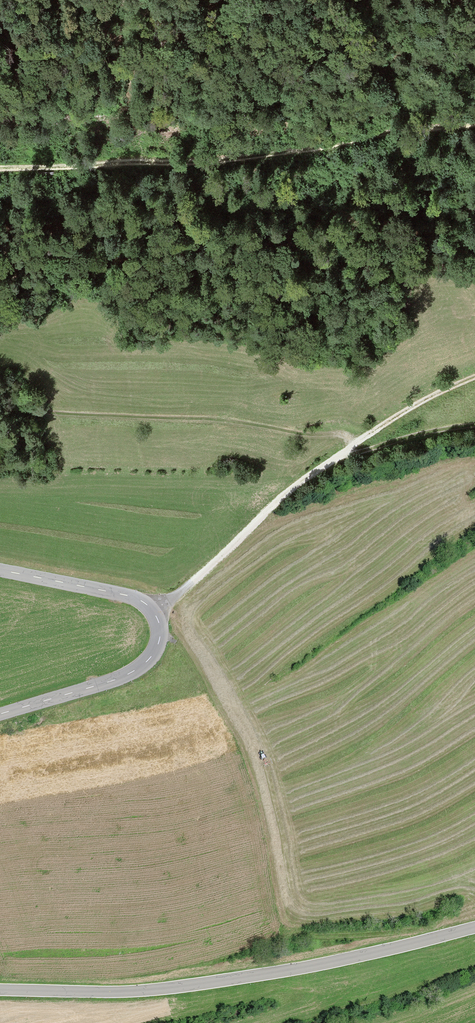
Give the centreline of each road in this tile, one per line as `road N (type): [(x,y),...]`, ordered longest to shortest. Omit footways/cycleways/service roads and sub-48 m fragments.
road 1 (tertiary): [(474,926),(325,963),(165,988),(0,990)]
road 2 (track): [(474,125),(177,165),(0,165)]
road 3 (track): [(427,939),(292,931),(238,736),(161,633)]
road 4 (track): [(152,611),(292,489),(413,405),(474,378)]
road 5 (tertiary): [(0,714),(135,670),(161,633),(152,611),(132,596),(0,569)]
road 6 (track): [(353,446),(338,435),(10,410)]
road 7 (track): [(256,289),(390,223),(474,203)]
road 8 (track): [(474,425),(342,455)]

